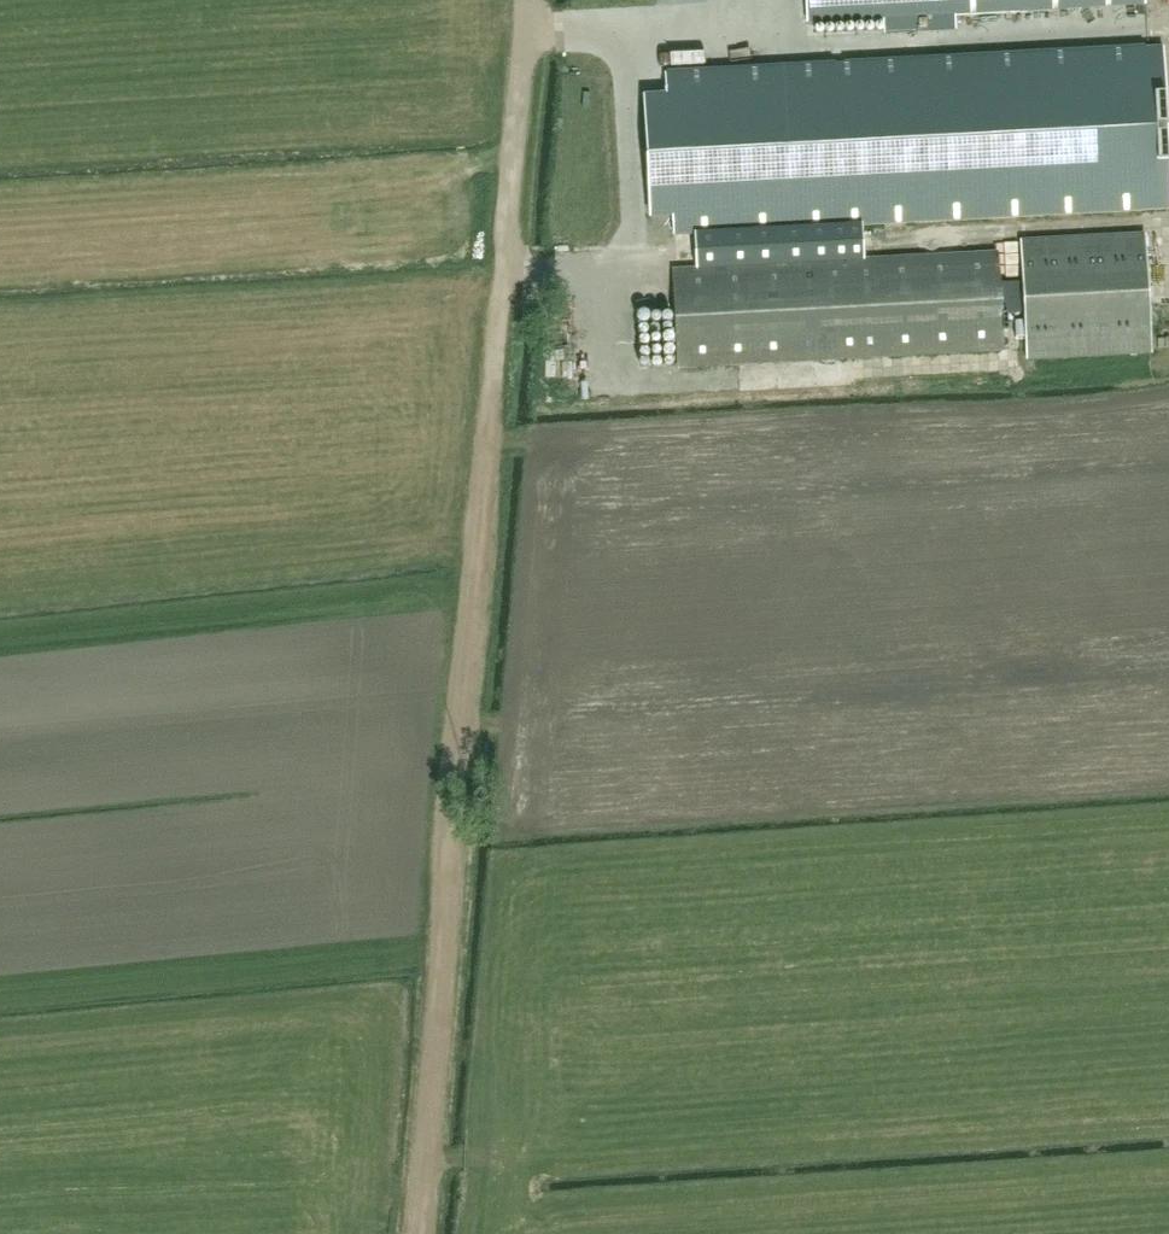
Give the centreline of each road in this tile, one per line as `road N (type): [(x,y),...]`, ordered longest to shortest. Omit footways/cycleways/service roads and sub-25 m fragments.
road 1 (track): [(423,1233),(529,0)]

